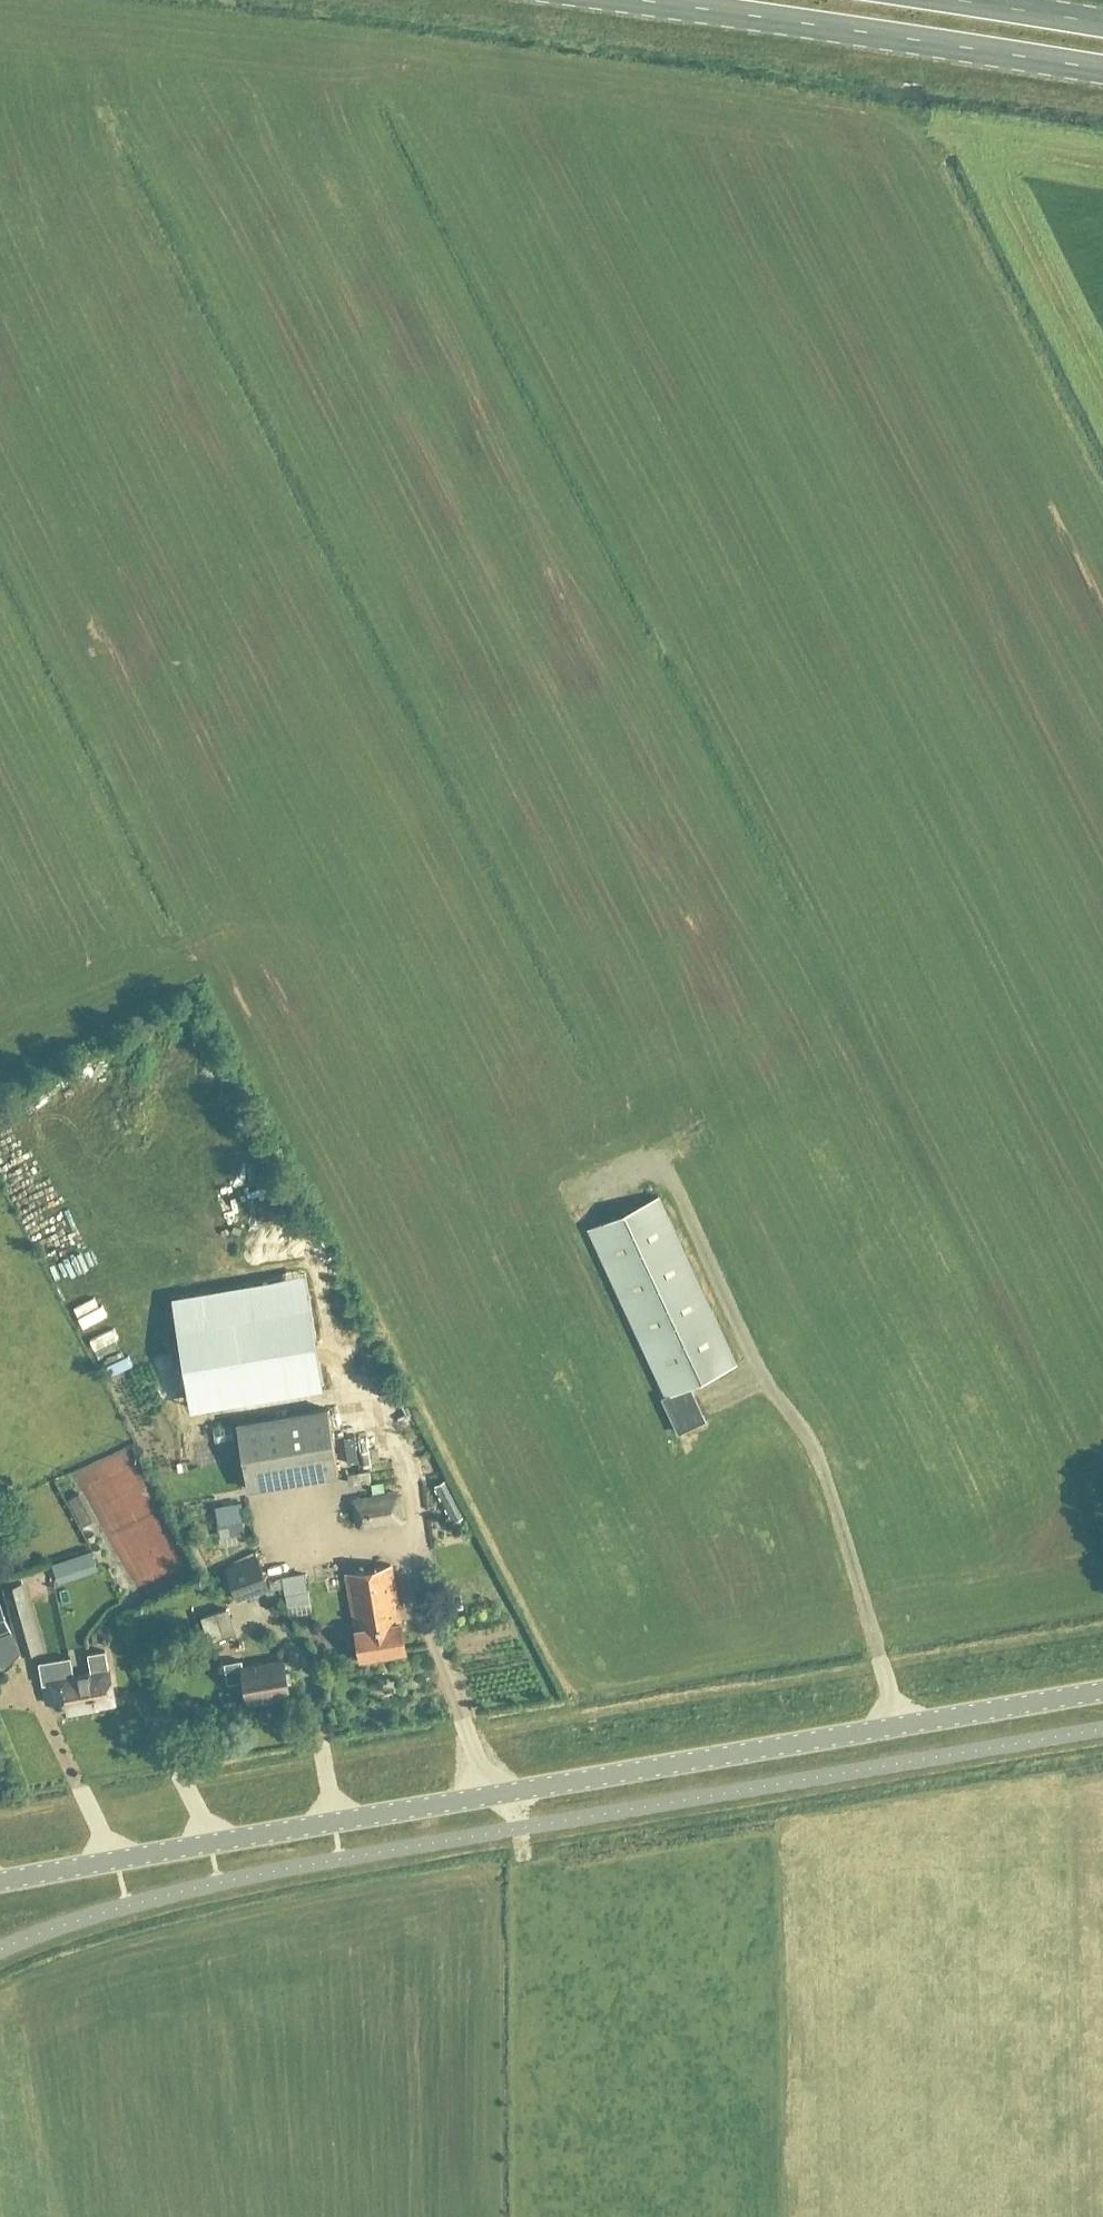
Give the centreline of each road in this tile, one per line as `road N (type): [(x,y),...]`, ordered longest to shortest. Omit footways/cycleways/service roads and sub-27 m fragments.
road 1 (unclassified): [(1102,1693),(0,1882)]
road 2 (primary): [(628,0),(1102,71)]
road 3 (primary): [(1102,24),(951,0)]

